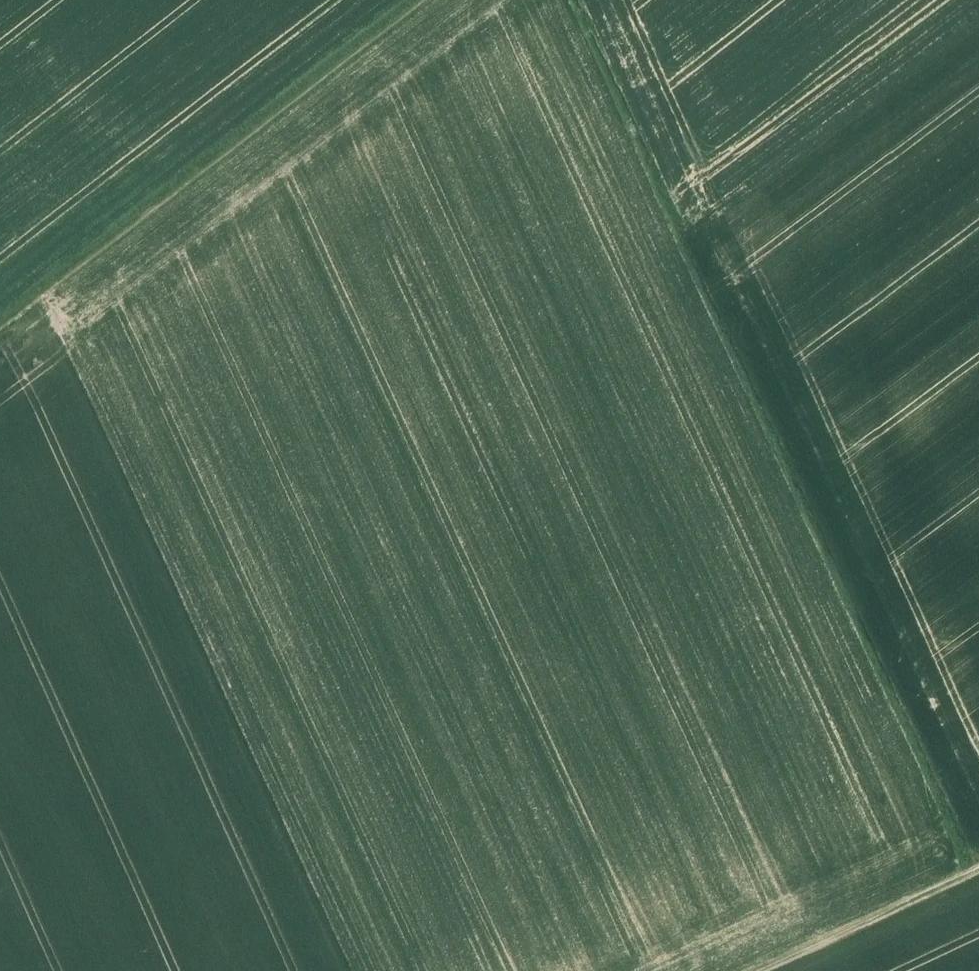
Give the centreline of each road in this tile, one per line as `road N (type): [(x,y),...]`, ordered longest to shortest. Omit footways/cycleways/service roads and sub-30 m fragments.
road 1 (track): [(571,0),(974,872)]
road 2 (track): [(0,337),(100,270),(450,0)]
road 3 (track): [(767,970),(978,872)]

